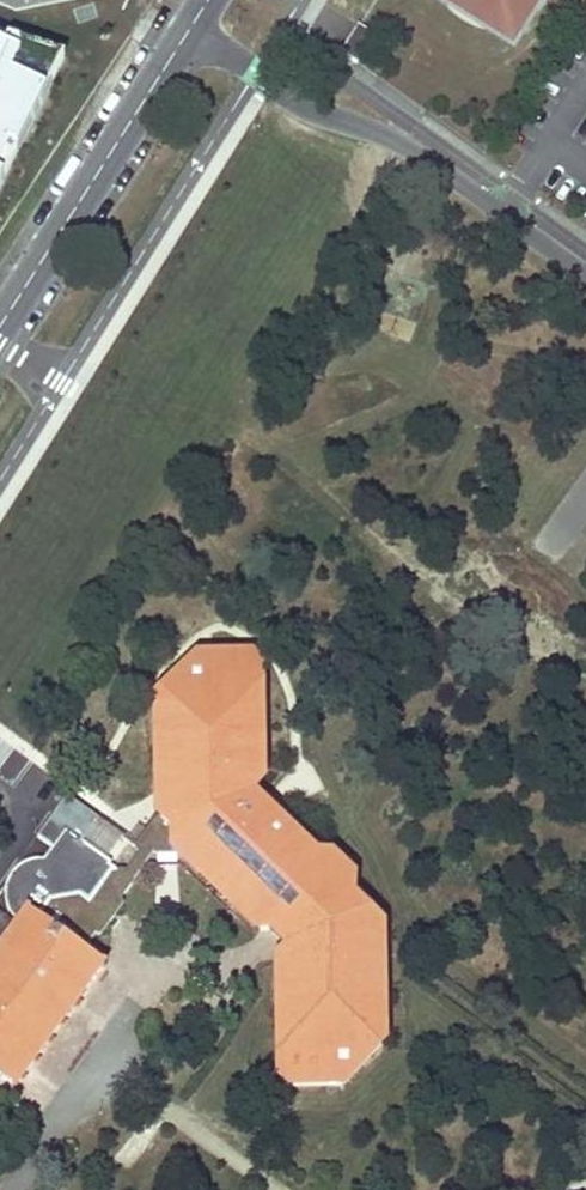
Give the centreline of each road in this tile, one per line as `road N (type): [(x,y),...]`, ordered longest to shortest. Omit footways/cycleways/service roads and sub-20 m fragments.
road 1 (residential): [(186,37),(437,162),(585,269)]
road 2 (residential): [(0,328),(186,37)]

